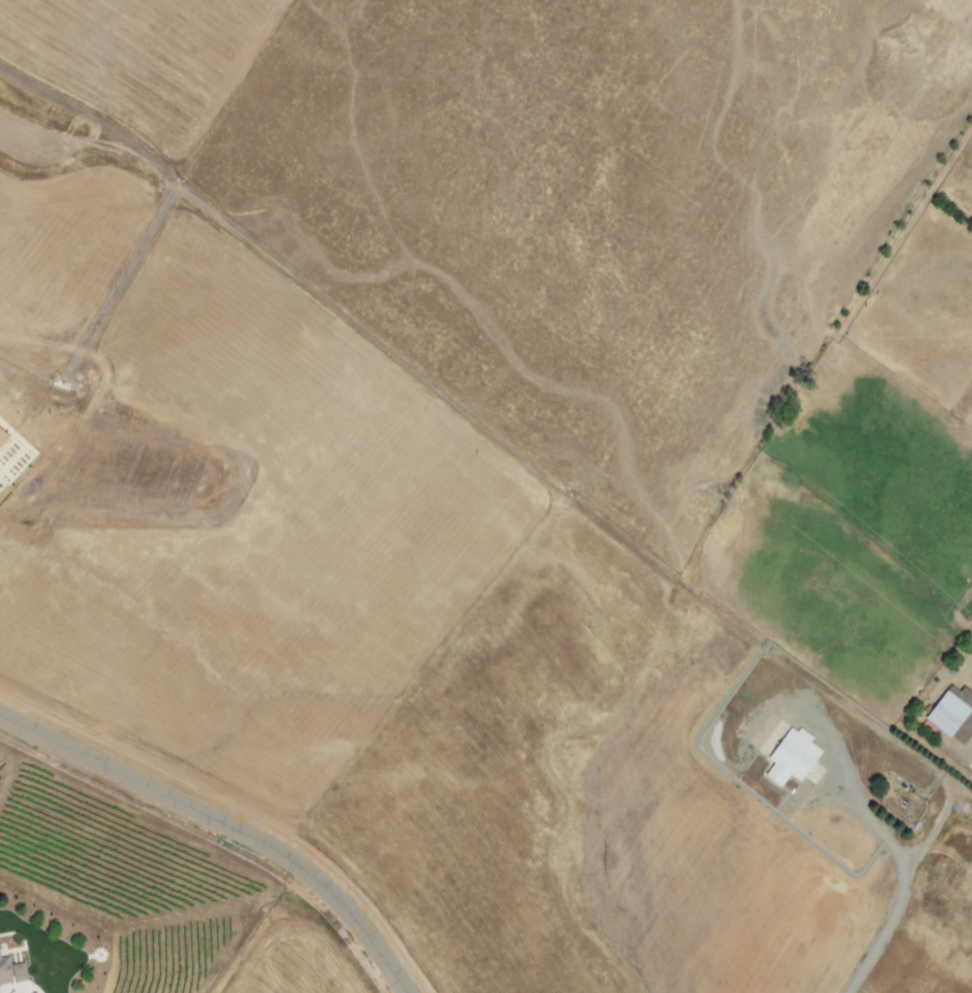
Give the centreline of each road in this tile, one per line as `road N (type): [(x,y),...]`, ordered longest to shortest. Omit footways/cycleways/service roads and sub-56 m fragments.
road 1 (residential): [(408,992),(350,908),(263,839),(0,717)]

